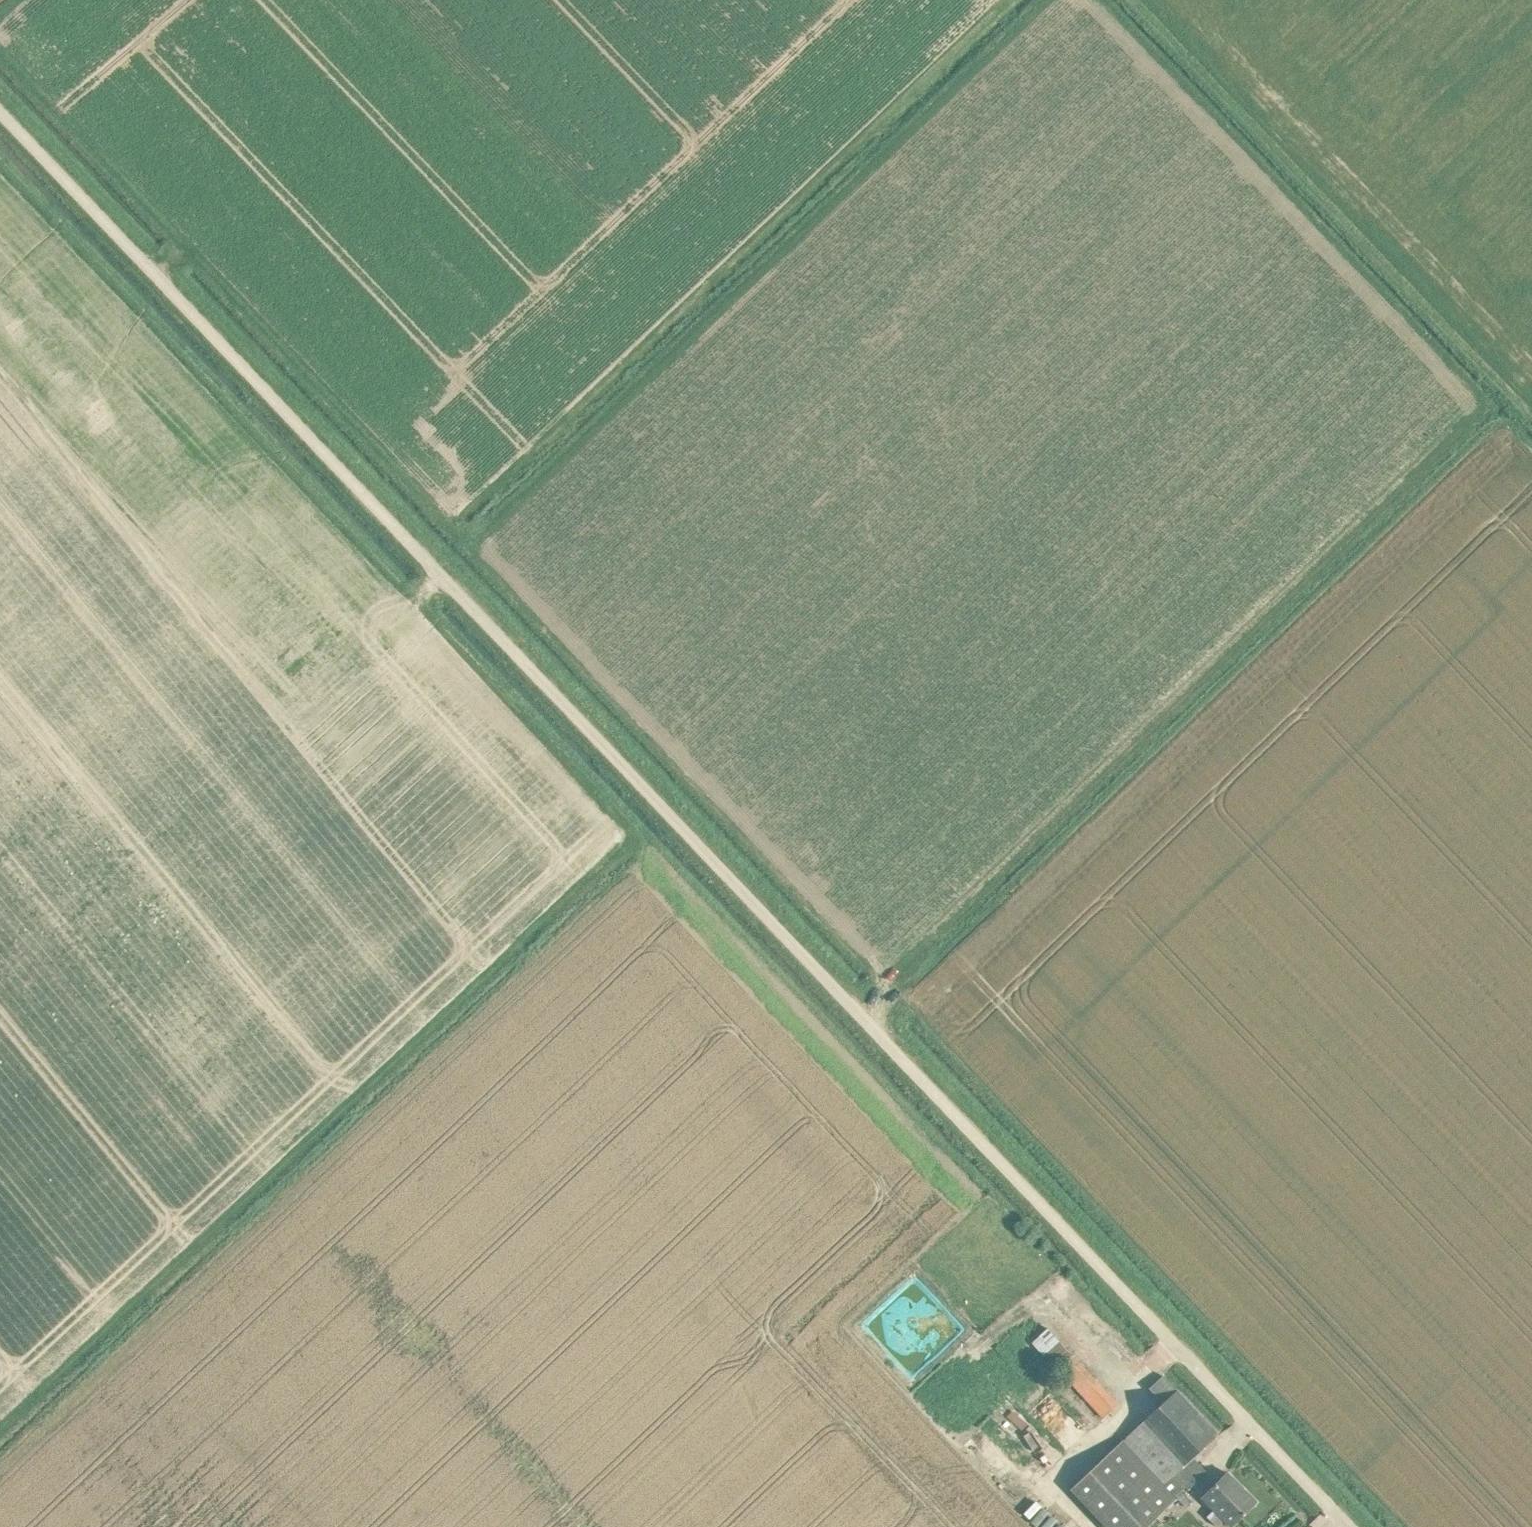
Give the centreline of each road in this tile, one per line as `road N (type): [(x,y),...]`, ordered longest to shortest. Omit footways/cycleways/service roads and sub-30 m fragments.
road 1 (unclassified): [(1355,1526),(0,114)]

